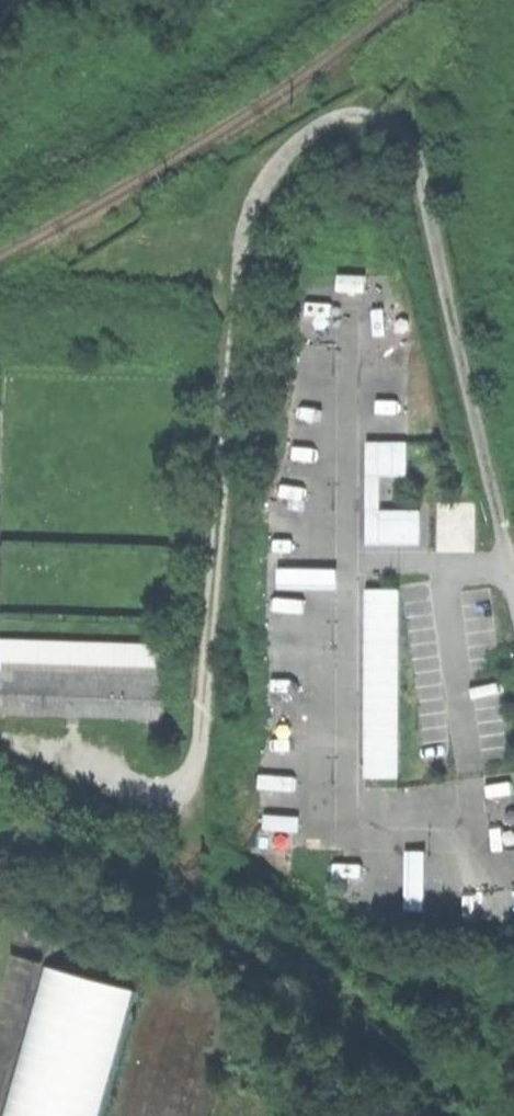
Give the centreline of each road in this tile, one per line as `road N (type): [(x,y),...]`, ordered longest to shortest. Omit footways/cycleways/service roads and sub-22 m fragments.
road 1 (track): [(473,0),(439,59),(386,122)]

